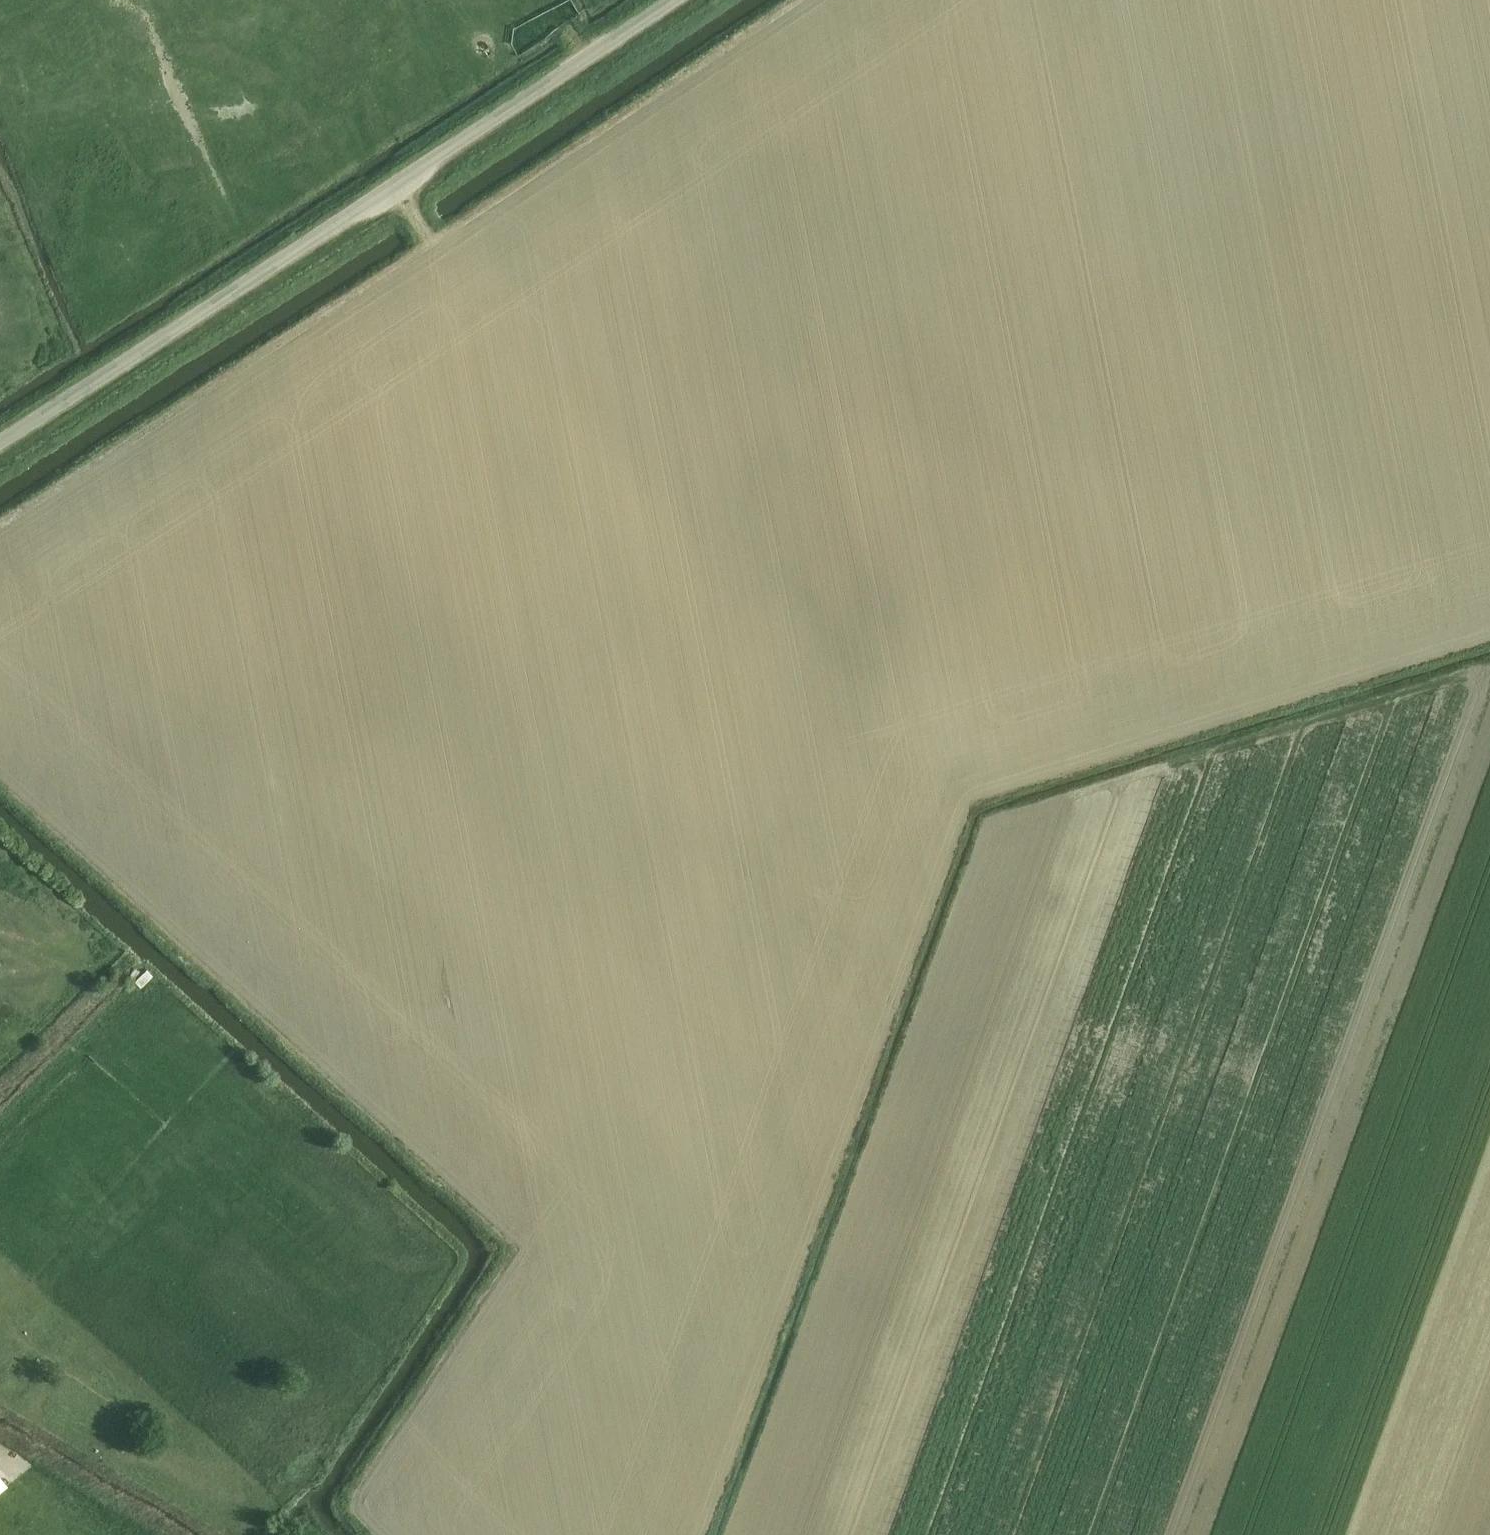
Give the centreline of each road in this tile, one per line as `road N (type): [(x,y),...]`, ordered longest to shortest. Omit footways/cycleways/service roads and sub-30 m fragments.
road 1 (unclassified): [(0,449),(689,0)]

